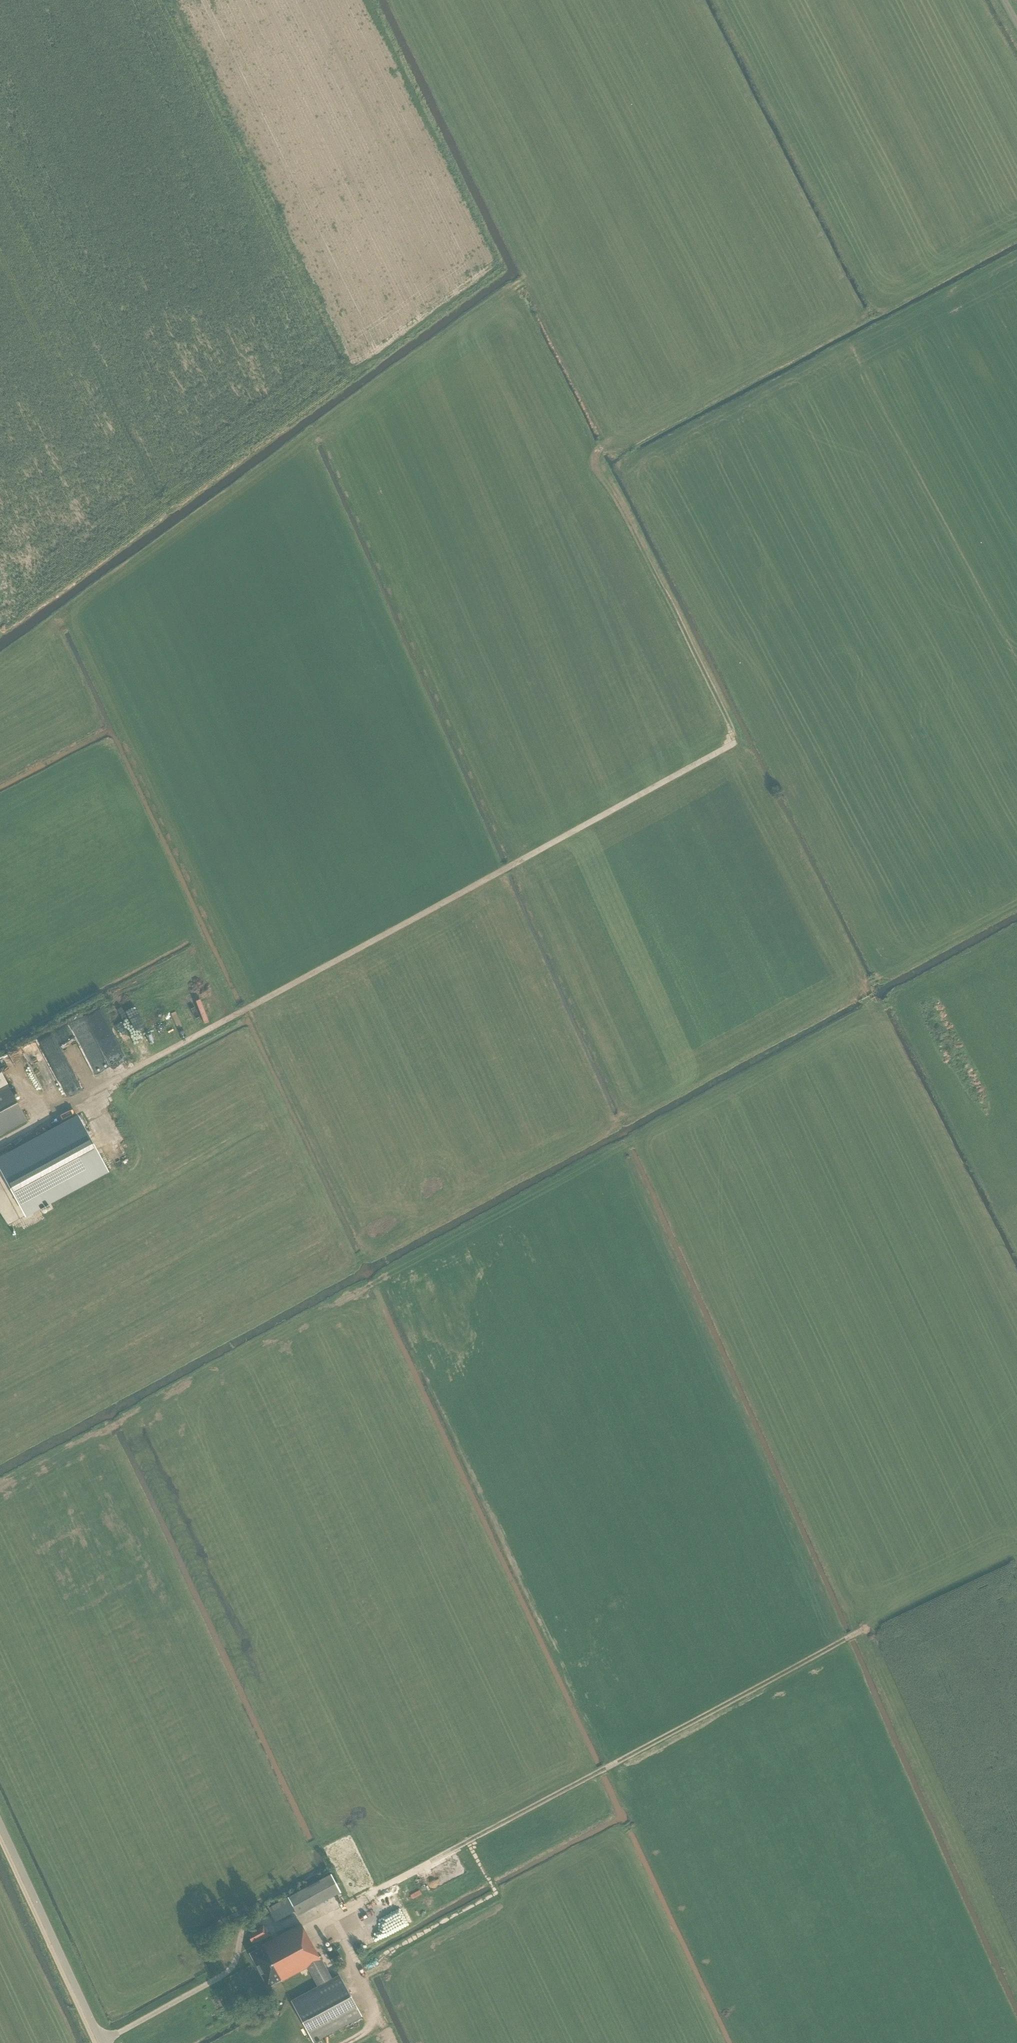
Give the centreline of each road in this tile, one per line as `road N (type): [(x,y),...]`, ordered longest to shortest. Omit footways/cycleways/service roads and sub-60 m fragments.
road 1 (unclassified): [(101,2042),(0,1824)]

